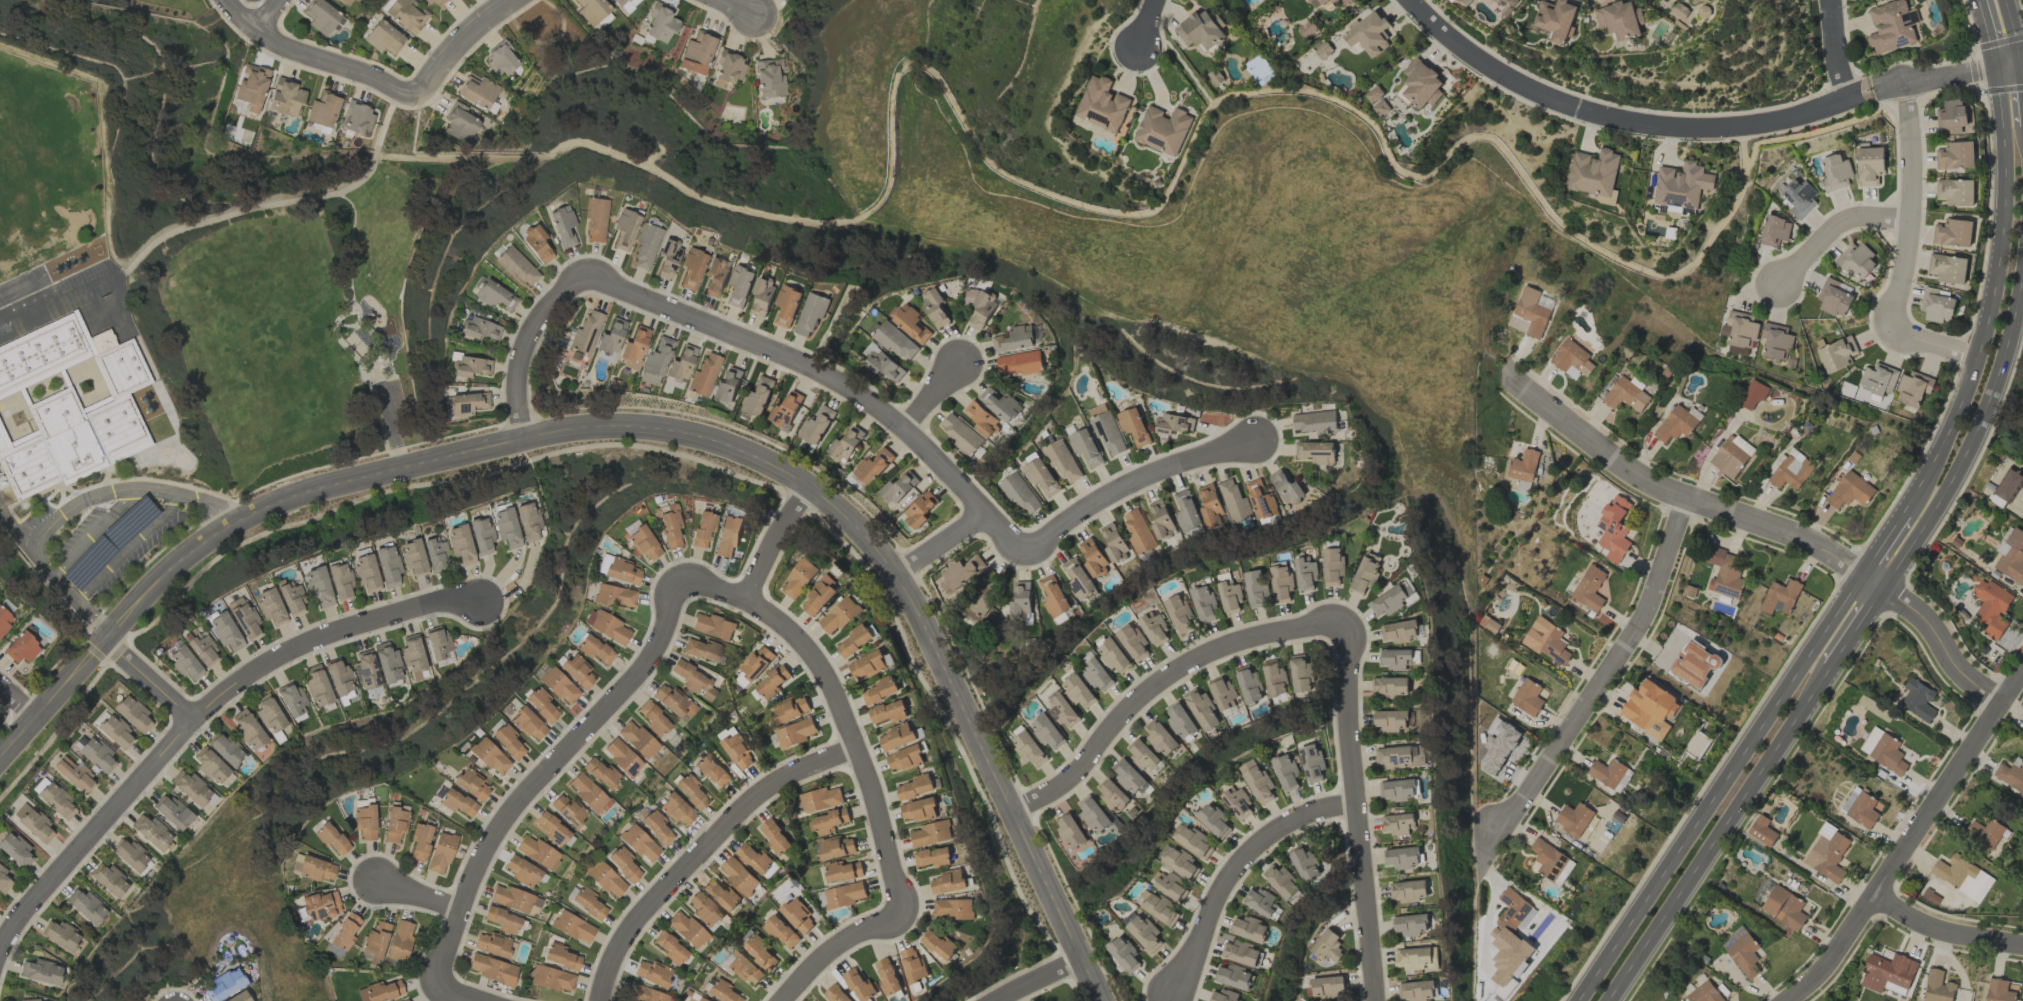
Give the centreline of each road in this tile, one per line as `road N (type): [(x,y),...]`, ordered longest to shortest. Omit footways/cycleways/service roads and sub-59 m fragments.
road 1 (tertiary): [(1103,1000),(888,573),(804,492),(759,465),(656,433),(604,427),(526,440),(259,514),(170,572),(0,760)]
road 2 (residential): [(526,440),(526,352),(544,316),(593,283),(857,394),(909,430),(989,514)]
road 3 (residential): [(0,952),(73,853),(236,681),(288,650),(354,626),(421,606),(472,602)]
road 4 (residential): [(748,599),(705,588),(680,599),(610,708),(498,835),(462,912),(446,982)]
road 5 (secondary): [(1861,579),(1579,1000)]
road 6 (residential): [(1410,0),(1432,26),(1497,72),(1608,119),(1738,128),(1872,95)]
road 7 (residential): [(786,1000),(839,946),(893,916),(900,900),(875,798),(821,665),(748,599)]
road 8 (secondary): [(1995,67),(2005,149),(1999,267),(1966,384),(1905,514)]
road 9 (residential): [(1477,866),(1558,771),(1612,685),(1685,502)]
road 10 (residential): [(1861,579),(1616,470),(1510,380)]
road 11 (residential): [(2022,670),(1870,899),(1790,1000)]
road 12 (secondary): [(1609,1000),(1828,672)]
road 13 (residential): [(1322,630),(1349,649),(1377,1000)]
road 14 (residential): [(1008,809),(1071,785),(1131,707),(1200,661),(1246,641),(1322,630)]
road 15 (residential): [(602,1000),(607,975),(641,921),(750,805),(775,782),(857,751)]
road 16 (secondary): [(1881,593),(1927,528),(1985,413),(2022,269)]
road 17 (residential): [(989,514),(1013,538),(1042,541),(1131,481),(1255,443)]
road 18 (residential): [(1360,803),(1309,816),(1262,843),(1229,883),(1169,999)]
road 19 (residential): [(1891,331),(1902,301),(1906,85)]
road 20 (residential): [(417,103),(367,74),(259,34),(234,0)]
road 21 (residential): [(2005,698),(1960,676),(1926,622),(1881,593)]
road 22 (residential): [(1870,899),(2022,945)]
road 23 (residential): [(1907,217),(1875,216),(1827,235),(1780,288)]
road 24 (residential): [(417,103),(441,66),(518,0)]
road 25 (residential): [(1872,95),(1995,67)]
road 26 (residential): [(804,492),(748,599)]

